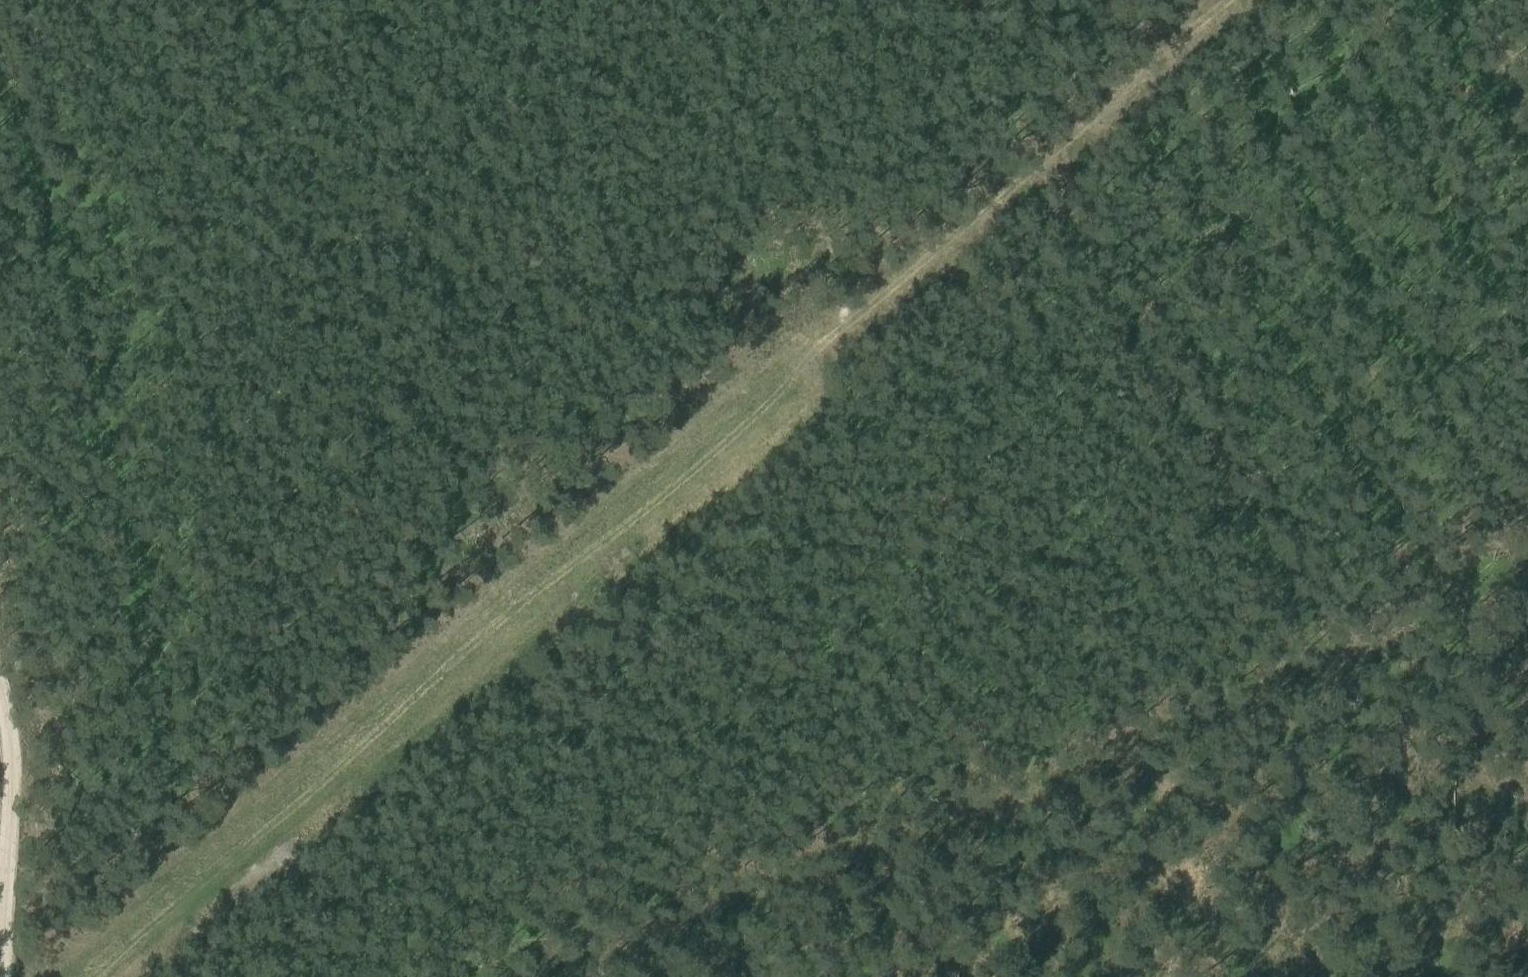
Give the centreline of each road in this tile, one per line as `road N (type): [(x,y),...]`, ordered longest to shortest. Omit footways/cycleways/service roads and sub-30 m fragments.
road 1 (track): [(0,976),(15,792),(0,700)]

